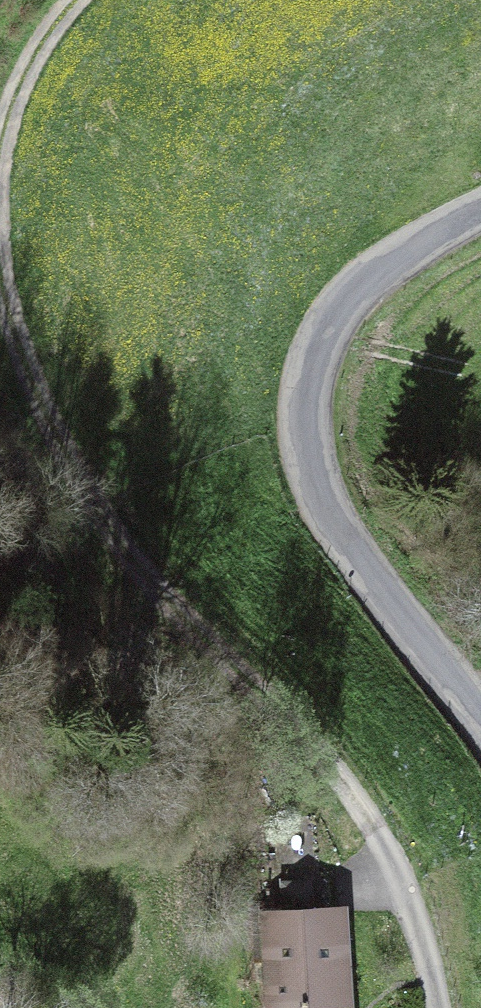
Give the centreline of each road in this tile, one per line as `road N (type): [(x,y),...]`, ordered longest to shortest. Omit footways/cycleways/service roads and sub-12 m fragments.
road 1 (track): [(437,1007),(411,898),(340,777),(163,602),(113,532),(39,391),(13,324),(0,258)]
road 2 (unclassified): [(480,211),(379,270),(330,322),(315,351),(307,431),(334,520),(480,718)]
road 3 (track): [(0,158),(18,90),(75,0)]

